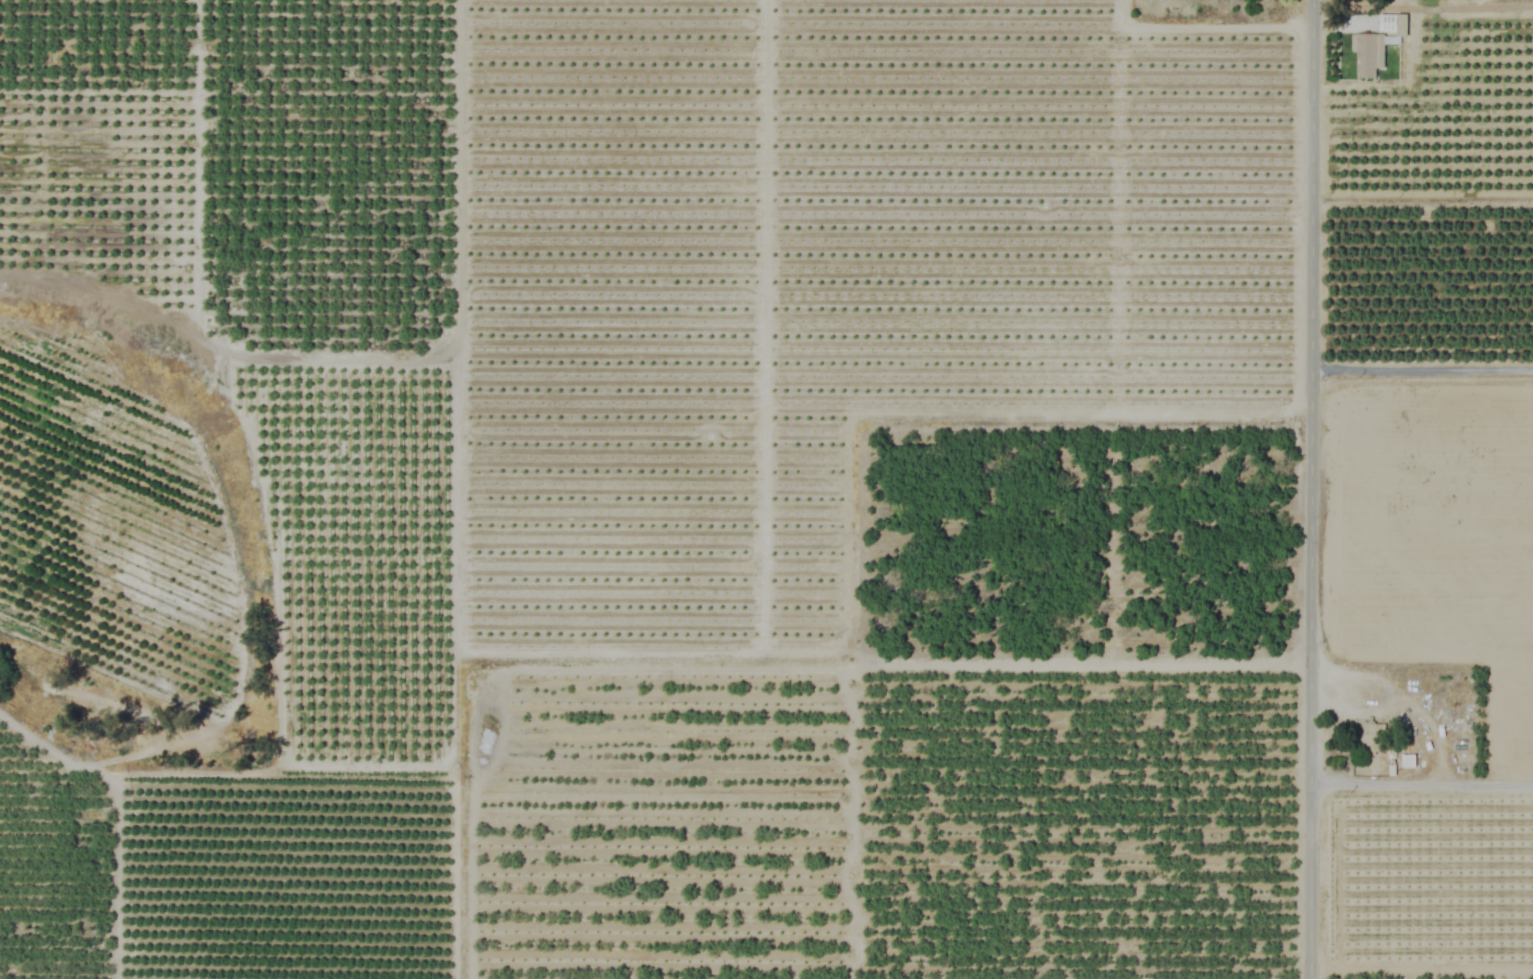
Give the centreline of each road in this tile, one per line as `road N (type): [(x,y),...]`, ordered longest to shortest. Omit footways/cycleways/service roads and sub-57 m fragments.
road 1 (tertiary): [(1308,978),(1312,0)]

